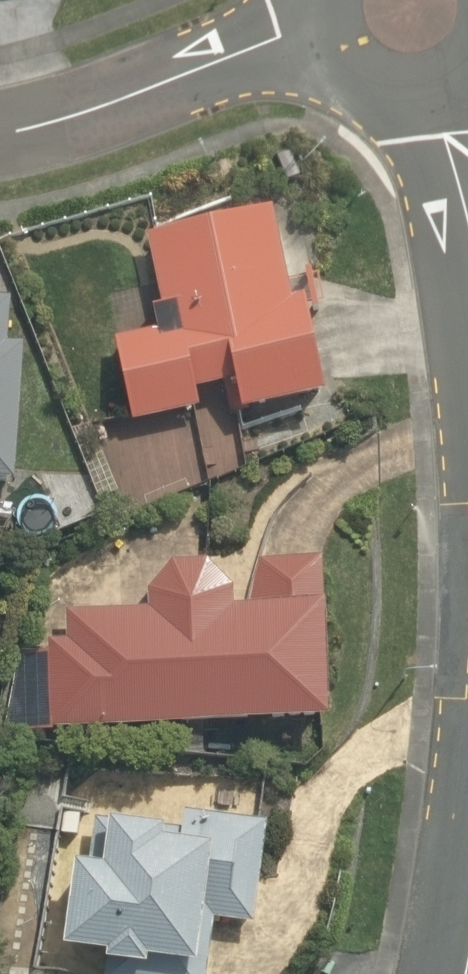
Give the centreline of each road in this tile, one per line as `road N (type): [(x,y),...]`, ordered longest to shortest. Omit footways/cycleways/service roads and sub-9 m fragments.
road 1 (residential): [(325,34),(286,56),(51,138),(0,146)]
road 2 (tertiary): [(467,224),(433,93)]
road 3 (residential): [(433,93),(380,90),(356,77),(325,34)]

